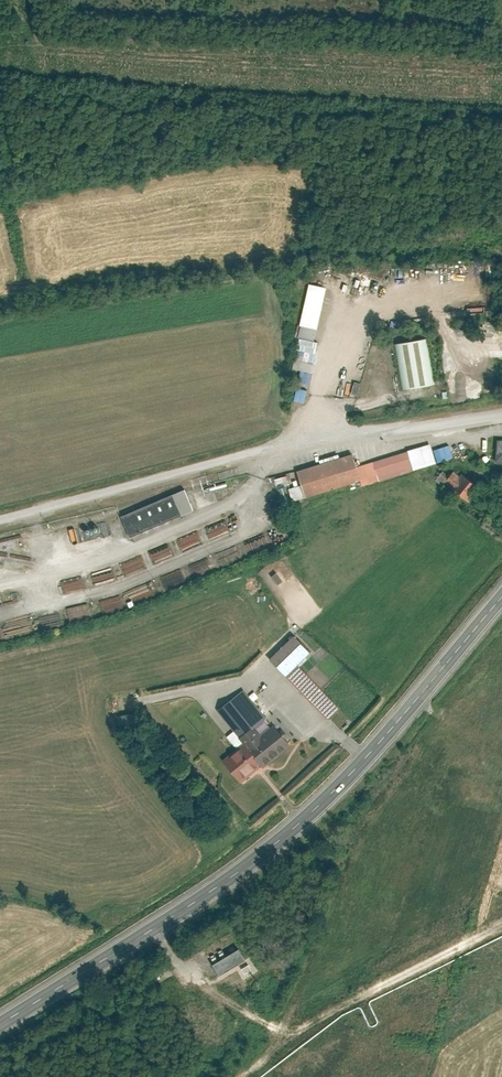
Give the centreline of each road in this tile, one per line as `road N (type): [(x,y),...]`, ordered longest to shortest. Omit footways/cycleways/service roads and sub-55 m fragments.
road 1 (secondary): [(501,598),(367,757),(263,854),(0,1023)]
road 2 (unclassified): [(501,415),(322,437),(0,512)]
road 3 (track): [(0,657),(109,634),(239,577)]

